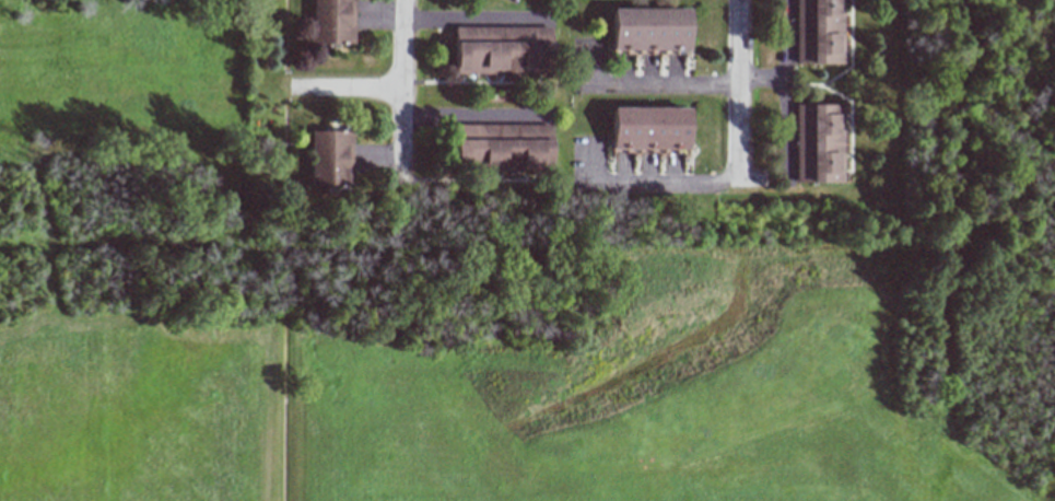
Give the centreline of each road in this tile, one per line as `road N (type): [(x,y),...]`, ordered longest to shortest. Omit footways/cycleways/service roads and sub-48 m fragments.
road 1 (residential): [(402,196),(403,0)]
road 2 (residential): [(739,196),(739,0)]

